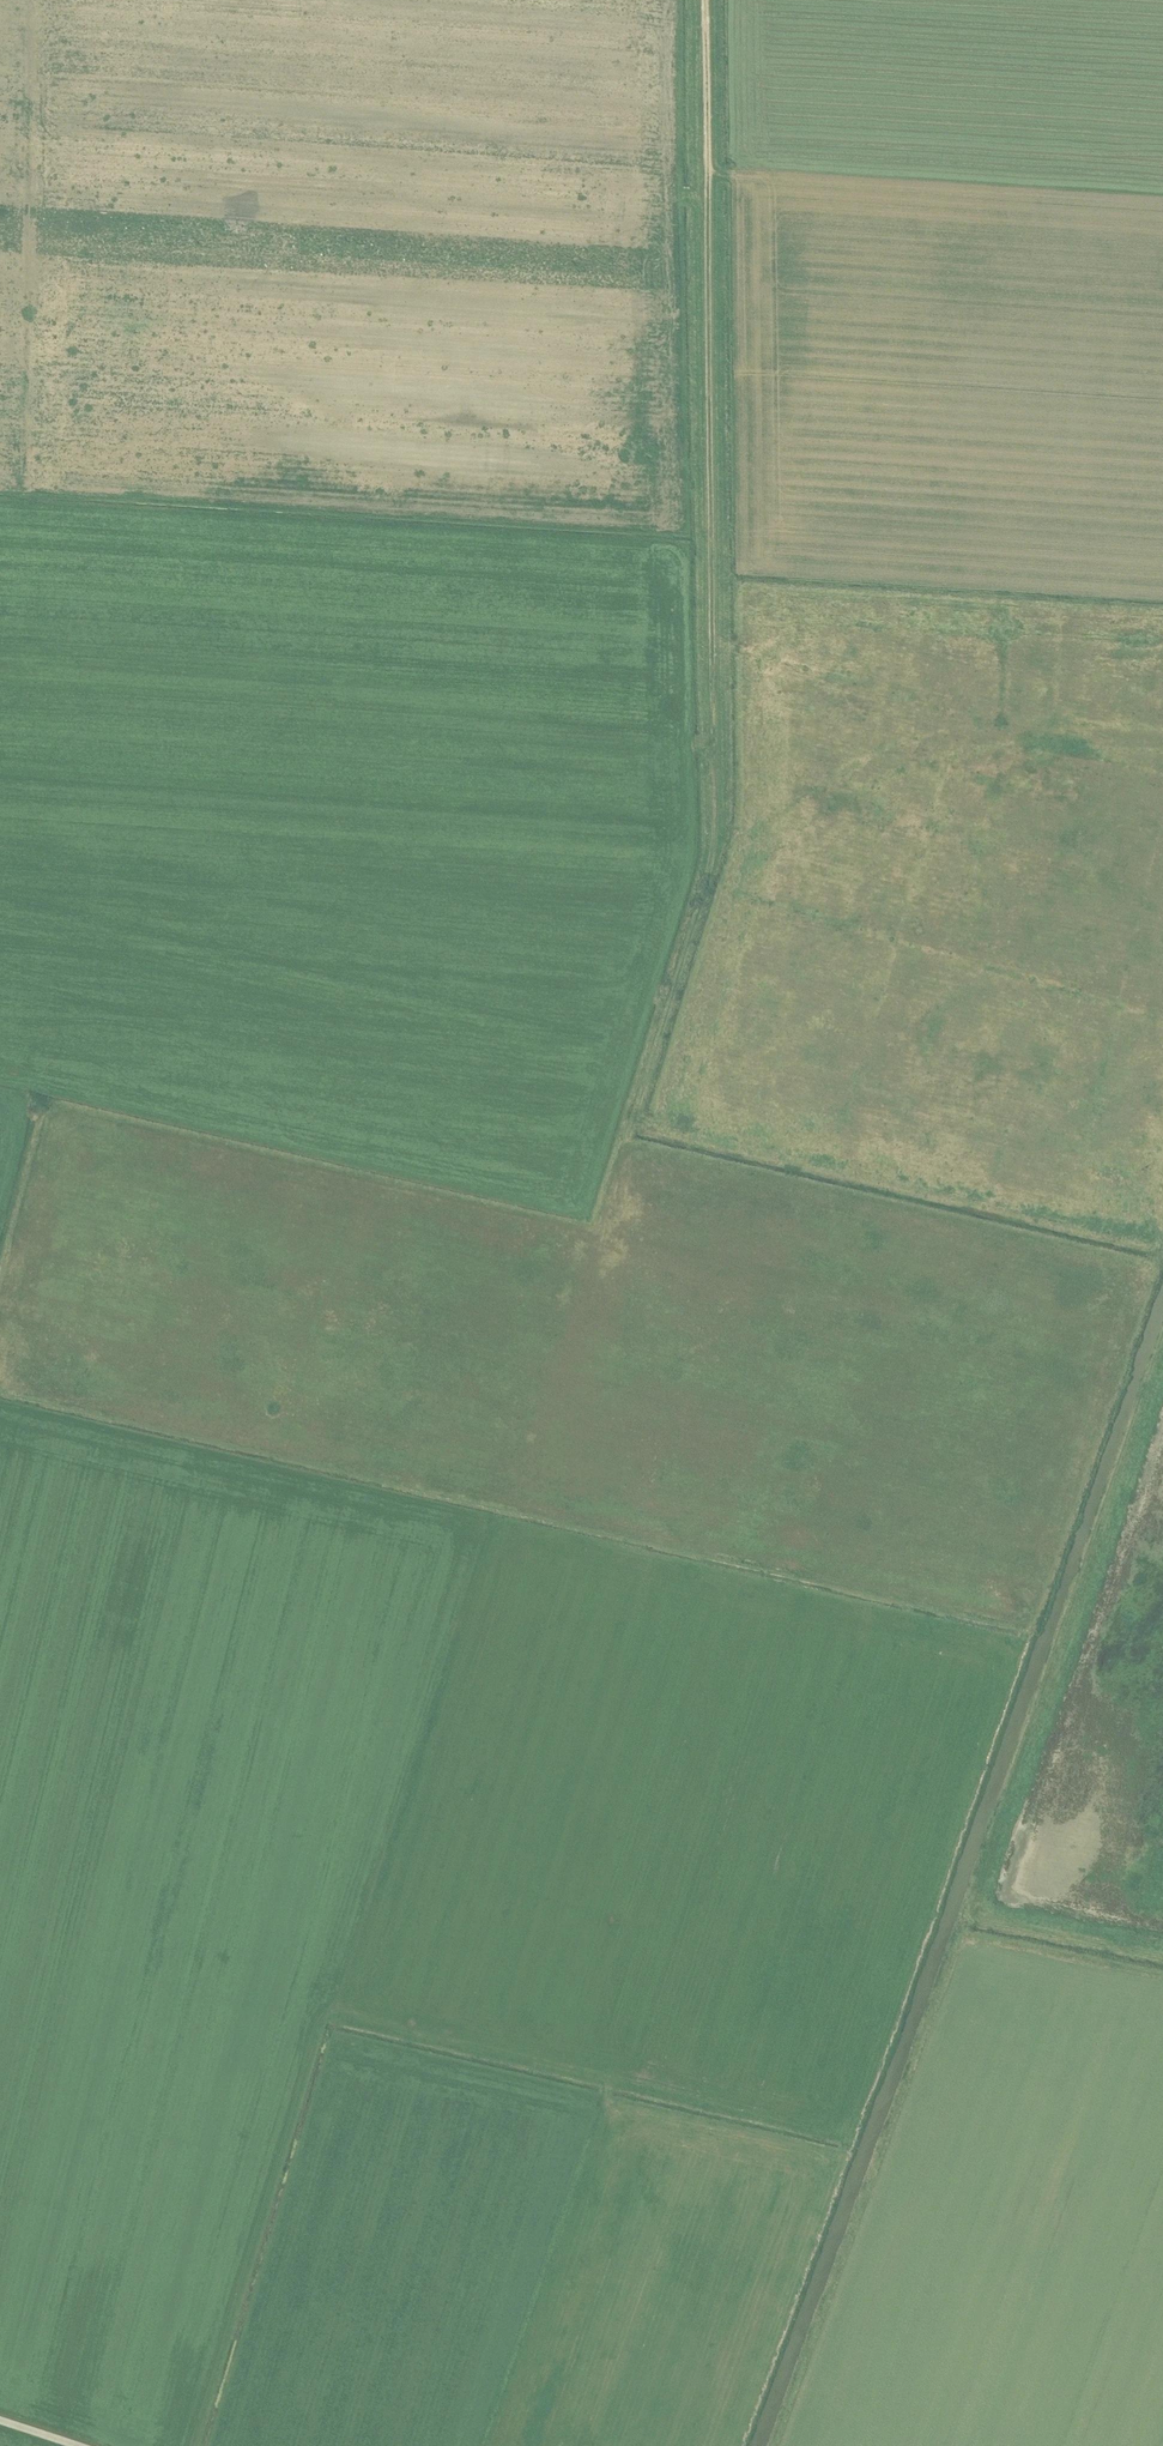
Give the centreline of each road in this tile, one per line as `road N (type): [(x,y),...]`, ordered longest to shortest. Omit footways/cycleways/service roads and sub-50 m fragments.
road 1 (track): [(704,0),(712,824),(708,871),(624,1146),(630,1158),(1132,1270),(1125,1321),(1026,1626)]

